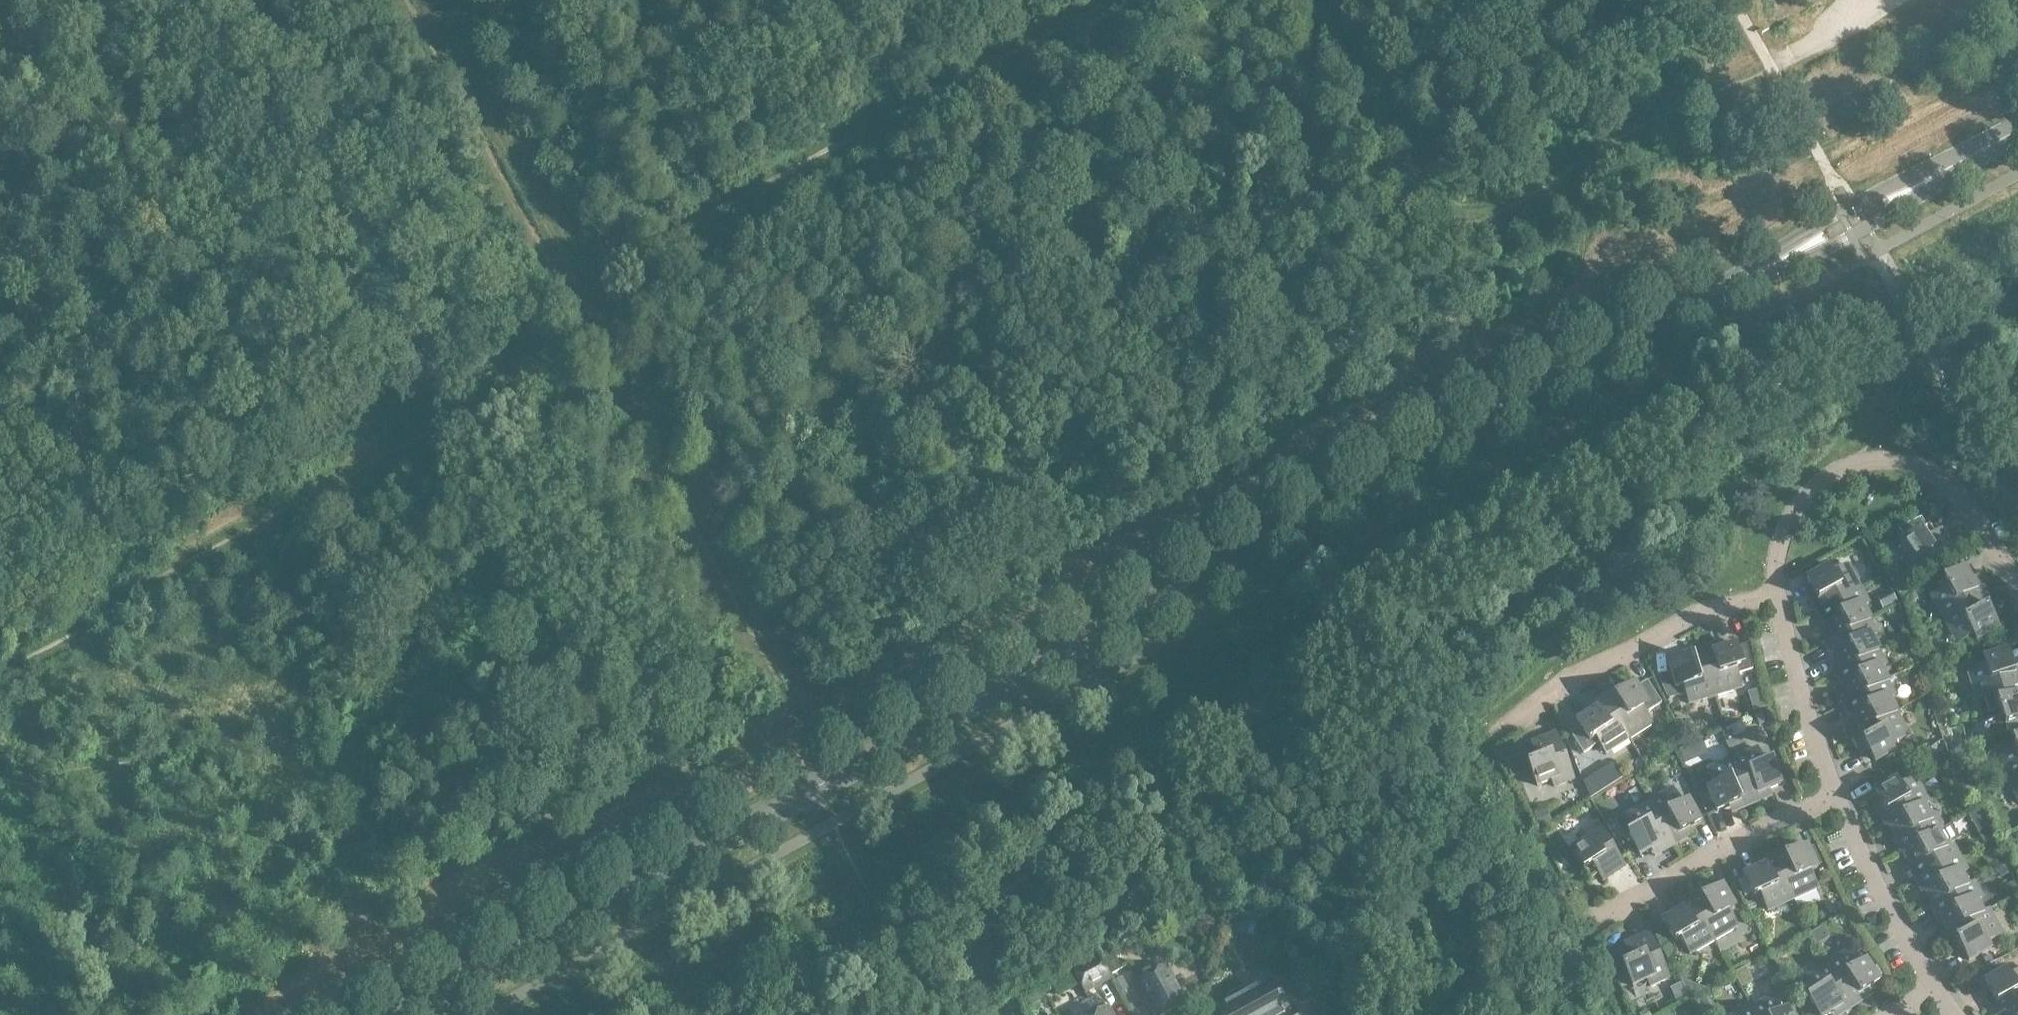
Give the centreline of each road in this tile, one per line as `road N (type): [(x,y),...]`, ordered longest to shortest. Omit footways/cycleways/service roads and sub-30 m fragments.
road 1 (tertiary): [(411,1014),(2017,131)]
road 2 (residential): [(2017,588),(1956,493),(1931,472),(1872,462),(1848,467),(1808,496),(1778,555),(1774,596)]
road 3 (residential): [(1774,596),(1677,628),(1568,684),(1495,741)]
road 4 (residential): [(1834,799),(1682,873),(1596,927)]
road 5 (residential): [(1834,799),(1935,992)]
road 6 (residential): [(1774,596),(1834,799)]

